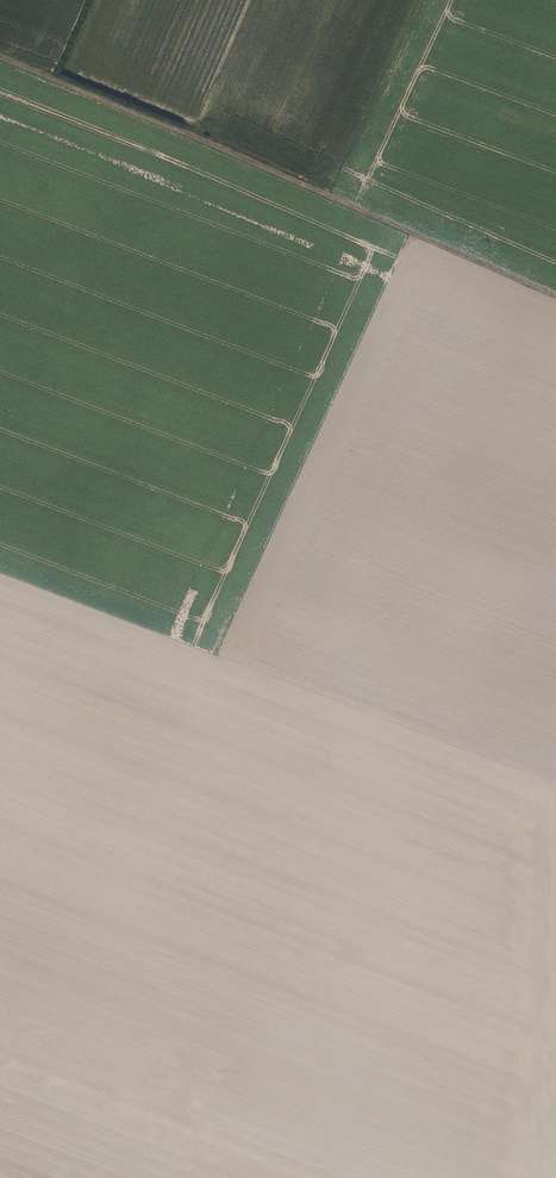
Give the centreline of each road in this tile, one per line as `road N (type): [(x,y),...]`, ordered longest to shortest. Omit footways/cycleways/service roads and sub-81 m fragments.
road 1 (track): [(0,58),(555,296)]

